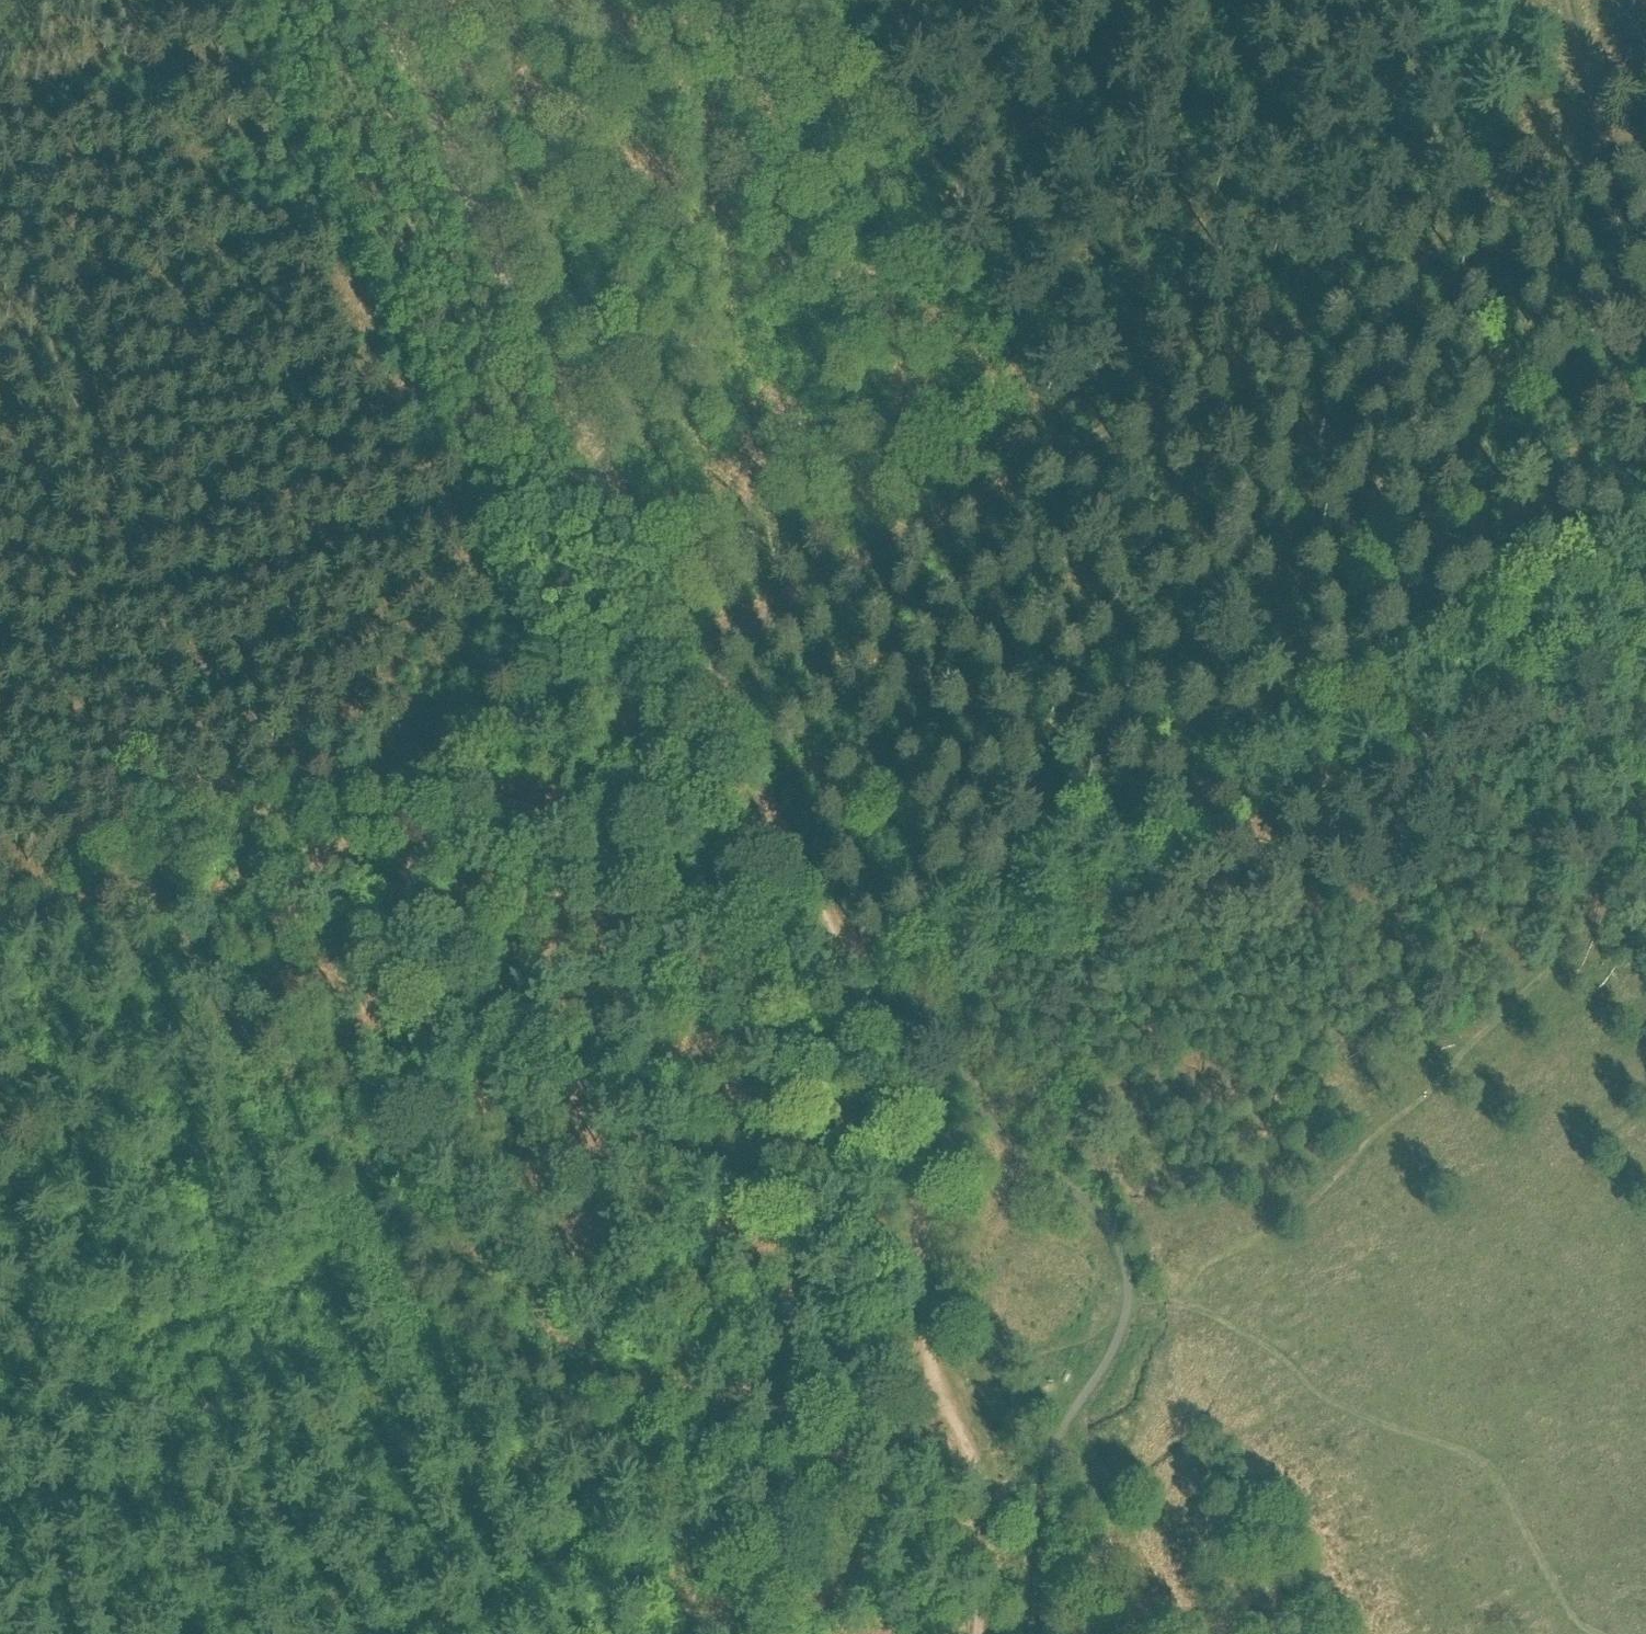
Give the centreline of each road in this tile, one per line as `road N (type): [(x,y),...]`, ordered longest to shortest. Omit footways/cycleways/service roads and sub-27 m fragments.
road 1 (track): [(375,0),(696,657),(869,1035),(903,1147),(925,1285),(967,1449)]
road 2 (track): [(621,687),(696,657),(1515,201)]
road 3 (track): [(0,934),(312,810)]
road 4 (track): [(312,810),(621,687)]
road 5 (track): [(967,1449),(982,1513),(974,1633)]
road 6 (track): [(914,1511),(826,1633)]

